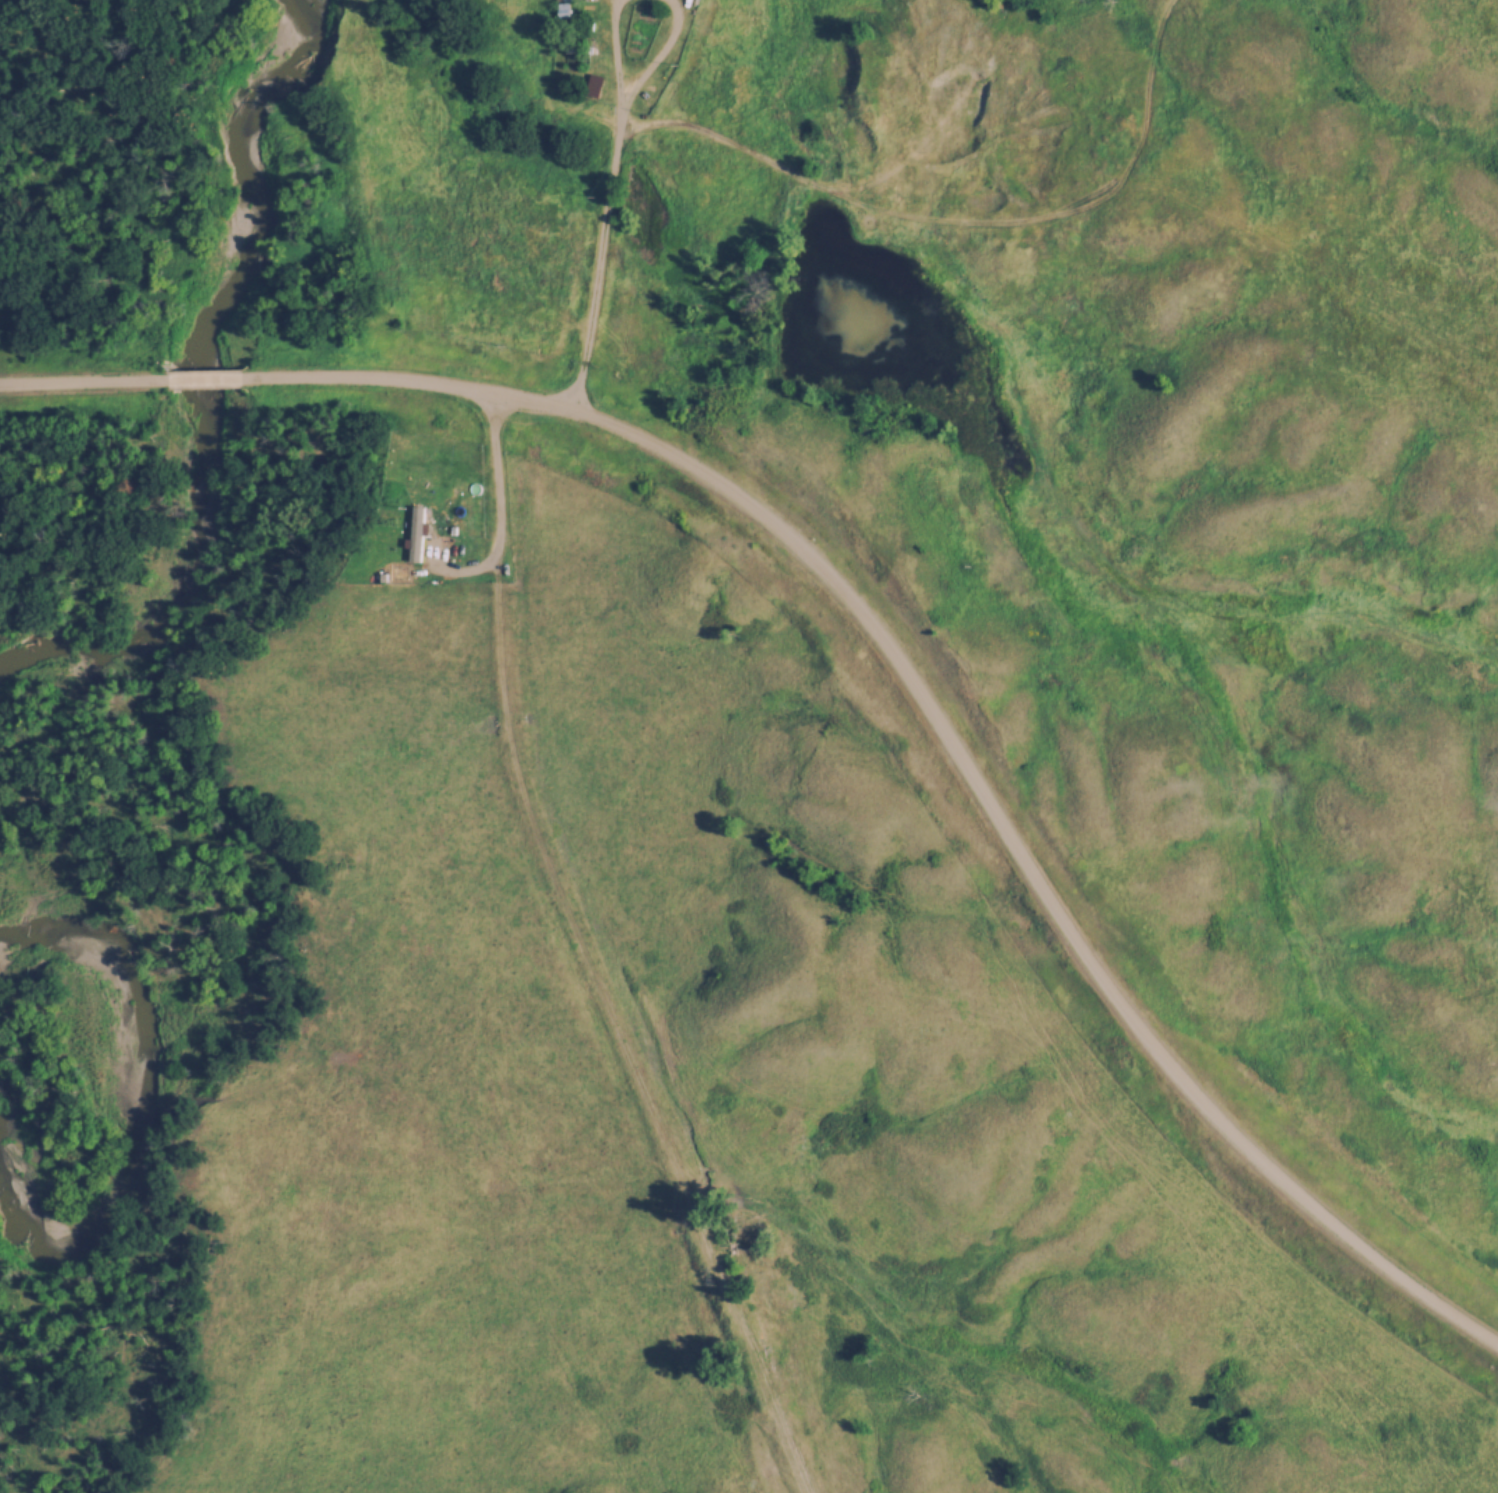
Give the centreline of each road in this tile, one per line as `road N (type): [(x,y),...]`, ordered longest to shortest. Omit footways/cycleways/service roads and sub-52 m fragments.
road 1 (residential): [(273,381),(531,403),(691,467),(826,573),(899,661),(1163,1052),(1312,1206),(1451,1313),(1497,1339)]
road 2 (residential): [(0,386),(156,383)]

